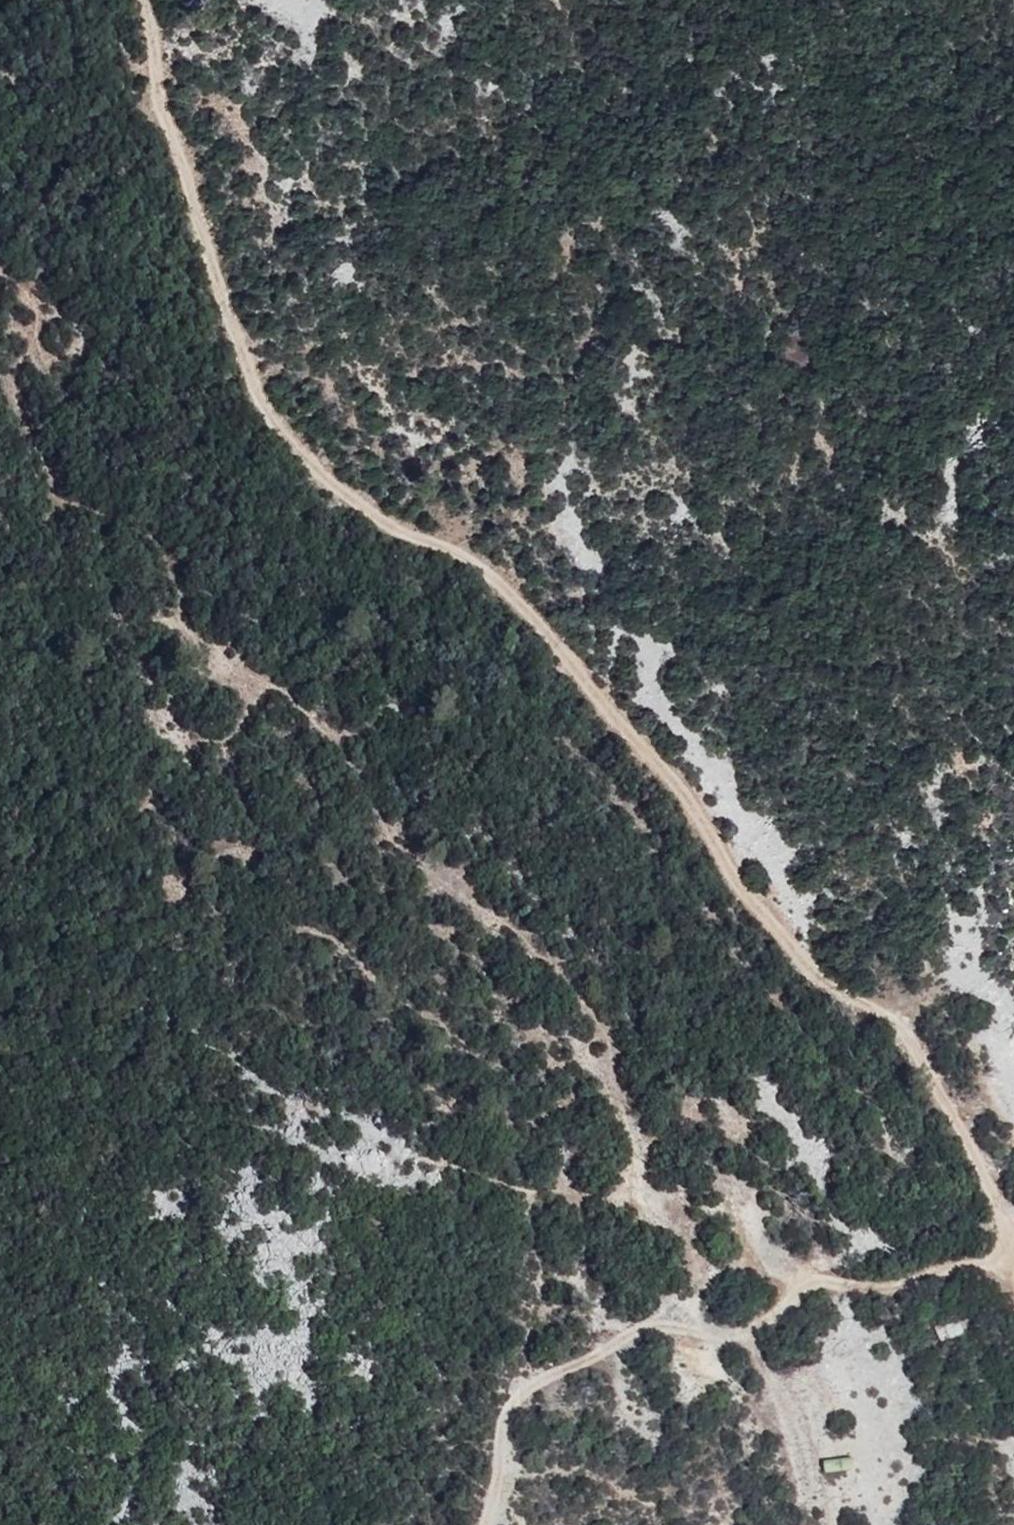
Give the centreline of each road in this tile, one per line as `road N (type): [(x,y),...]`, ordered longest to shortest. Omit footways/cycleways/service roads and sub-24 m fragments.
road 1 (track): [(1013,1228),(914,1029),(863,1003),(652,746),(486,578),(381,516),(305,451),(254,379),(170,121),(143,0)]
road 2 (track): [(495,1524),(508,1491),(510,1438),(534,1385),(647,1327),(758,1324),(814,1281),(905,1279),(1013,1253)]

